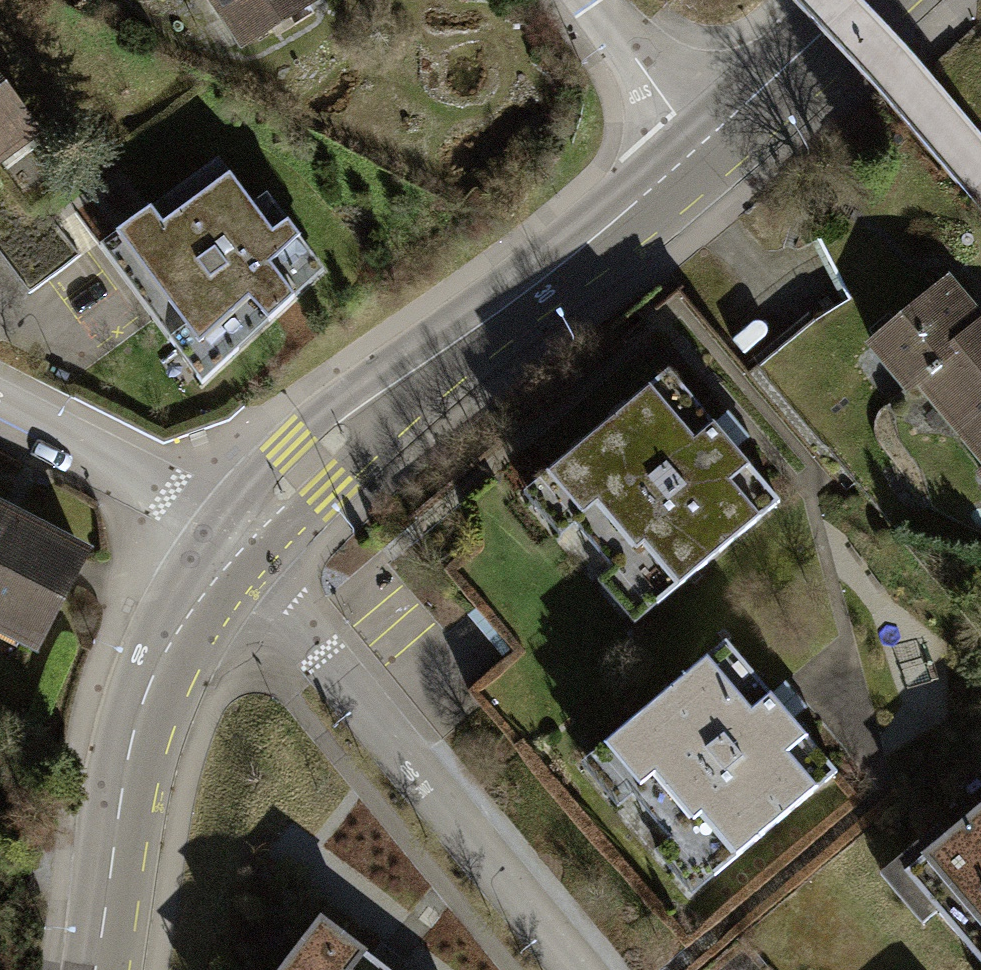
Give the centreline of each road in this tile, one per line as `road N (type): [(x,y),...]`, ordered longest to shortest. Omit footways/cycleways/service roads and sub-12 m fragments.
road 1 (tertiary): [(698,146),(303,465),(221,550)]
road 2 (residential): [(221,550),(271,599),(569,969)]
road 3 (tertiary): [(221,550),(150,658),(122,738),(85,969)]
road 4 (residential): [(0,416),(175,505),(221,550)]
road 5 (tertiary): [(862,0),(698,146)]
road 6 (residential): [(587,0),(698,146)]

